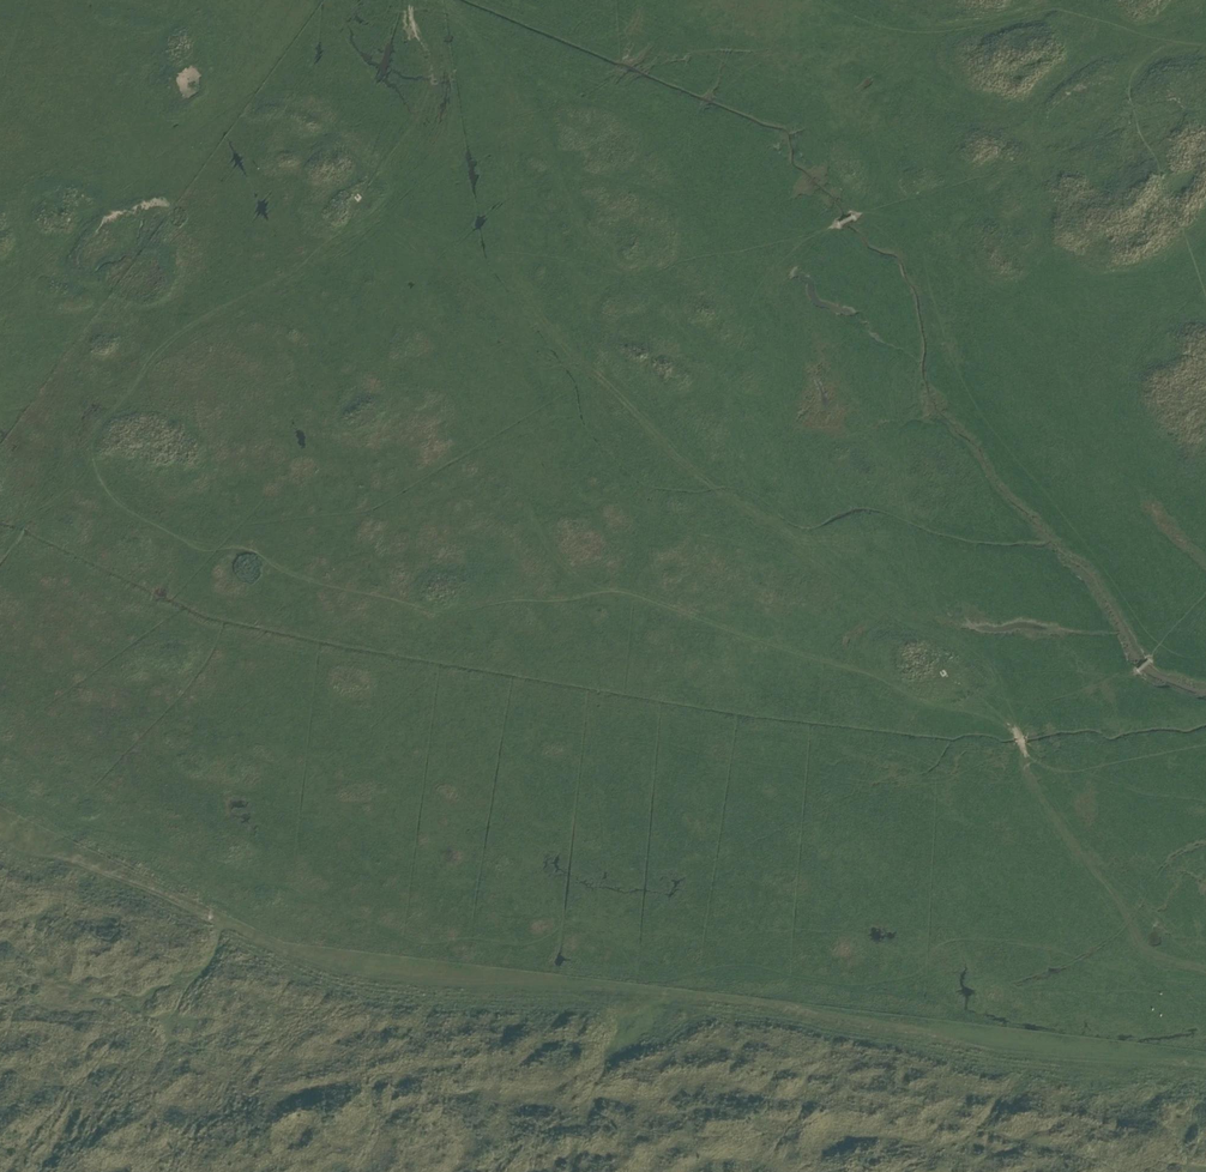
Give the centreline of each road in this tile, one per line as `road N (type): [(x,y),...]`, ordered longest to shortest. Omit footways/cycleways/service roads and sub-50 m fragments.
road 1 (track): [(0,825),(47,857),(183,901),(320,974),(369,985),(603,990),(752,1006),(859,1032),(1075,1062),(1205,1066)]
road 2 (track): [(1205,870),(1106,833),(1033,779),(1012,712),(903,600),(910,509),(886,384),(857,340),(792,301),(777,283),(782,262),(836,227)]
road 3 (track): [(1205,36),(1130,42),(1085,61),(1024,106),(942,131),(885,169),(868,204),(850,219)]
road 4 (track): [(1012,712),(1110,684),(1153,657)]

